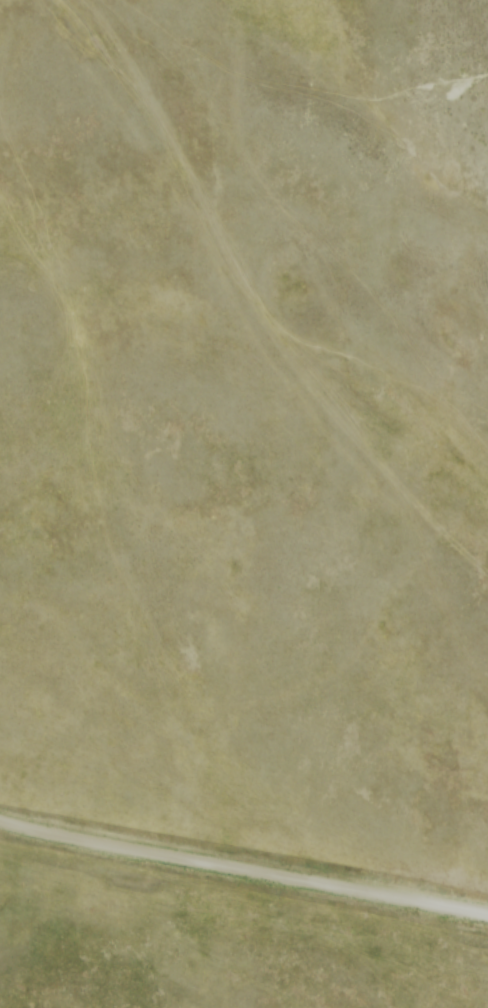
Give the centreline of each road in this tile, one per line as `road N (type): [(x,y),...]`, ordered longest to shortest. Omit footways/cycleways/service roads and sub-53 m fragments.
road 1 (residential): [(0,816),(487,913)]

